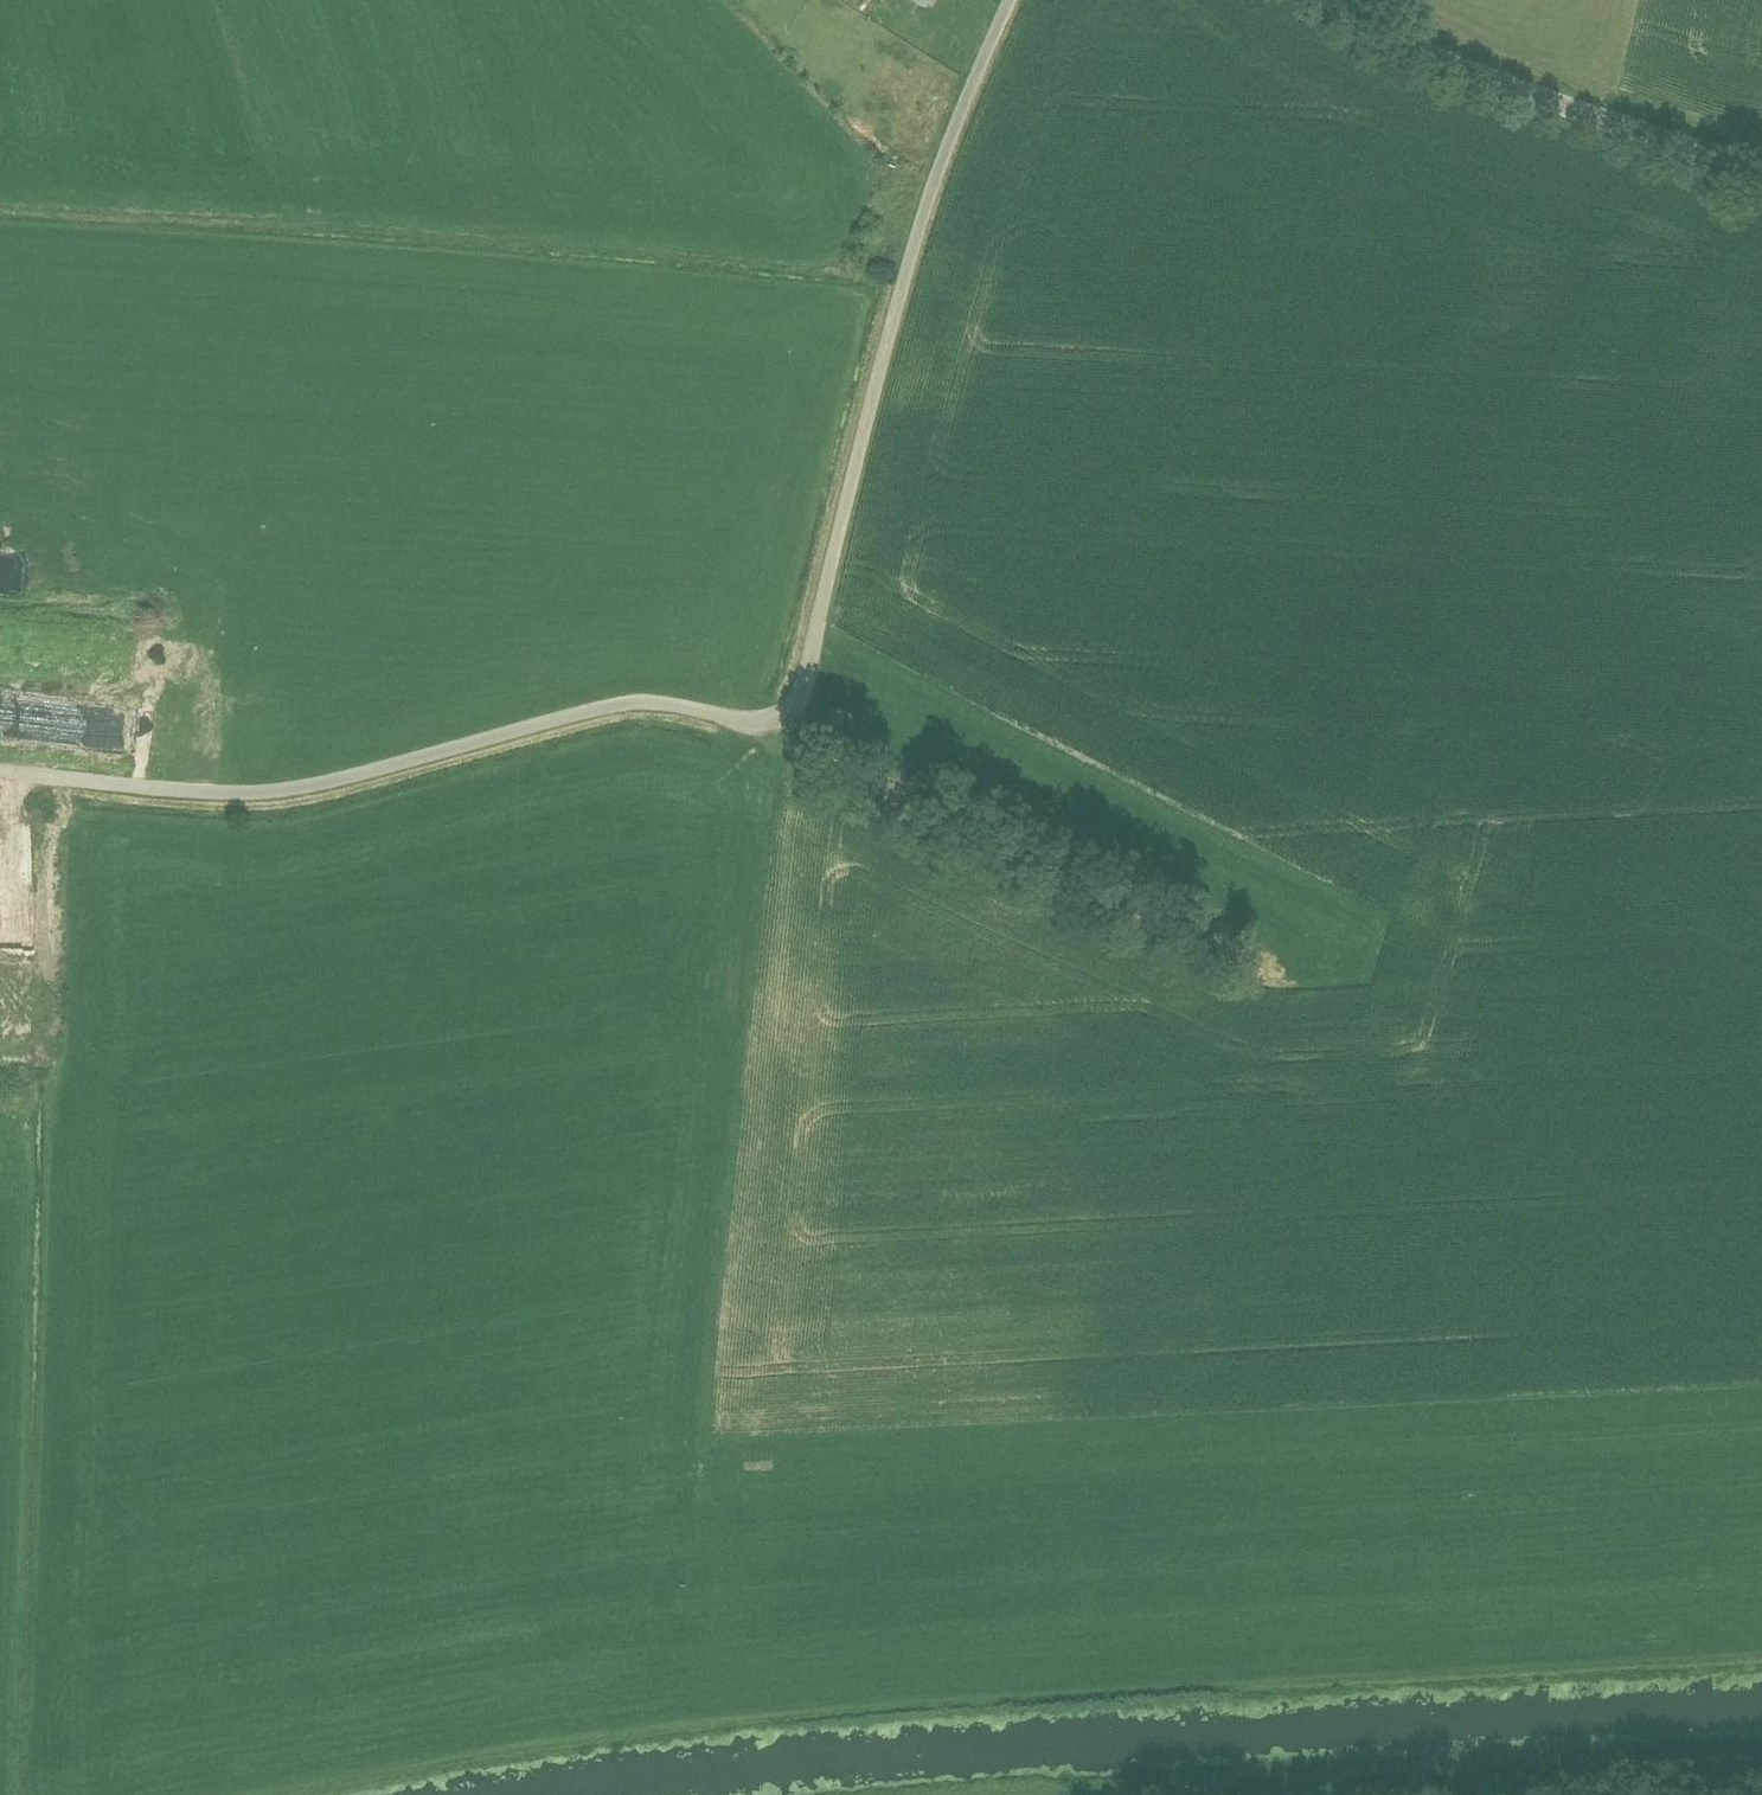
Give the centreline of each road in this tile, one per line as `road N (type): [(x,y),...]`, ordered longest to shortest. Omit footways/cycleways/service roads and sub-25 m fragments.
road 1 (unclassified): [(1329,0),(1489,78),(1761,166)]

